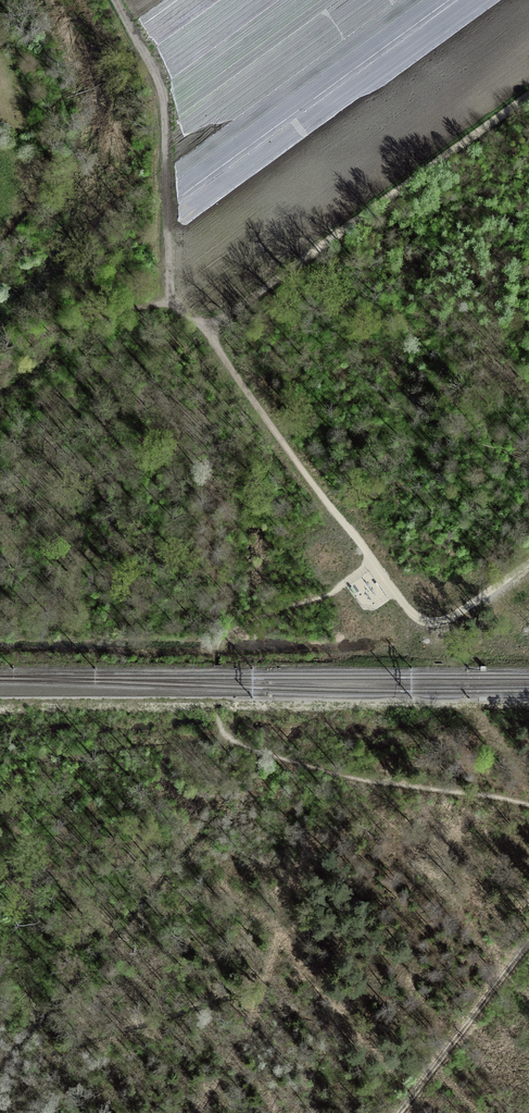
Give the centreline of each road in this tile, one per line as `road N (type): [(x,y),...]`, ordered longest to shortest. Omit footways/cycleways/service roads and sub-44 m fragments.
road 1 (track): [(528,806),(338,775),(225,734),(216,665),(228,631),(329,595),(373,561),(203,325)]
road 2 (track): [(528,98),(222,321),(203,325)]
road 3 (track): [(172,304),(160,96),(119,0)]
road 4 (track): [(388,1112),(528,941)]
road 5 (track): [(373,561),(403,606),(431,623),(528,561)]
road 6 (track): [(172,304),(83,318),(22,346),(0,370)]

